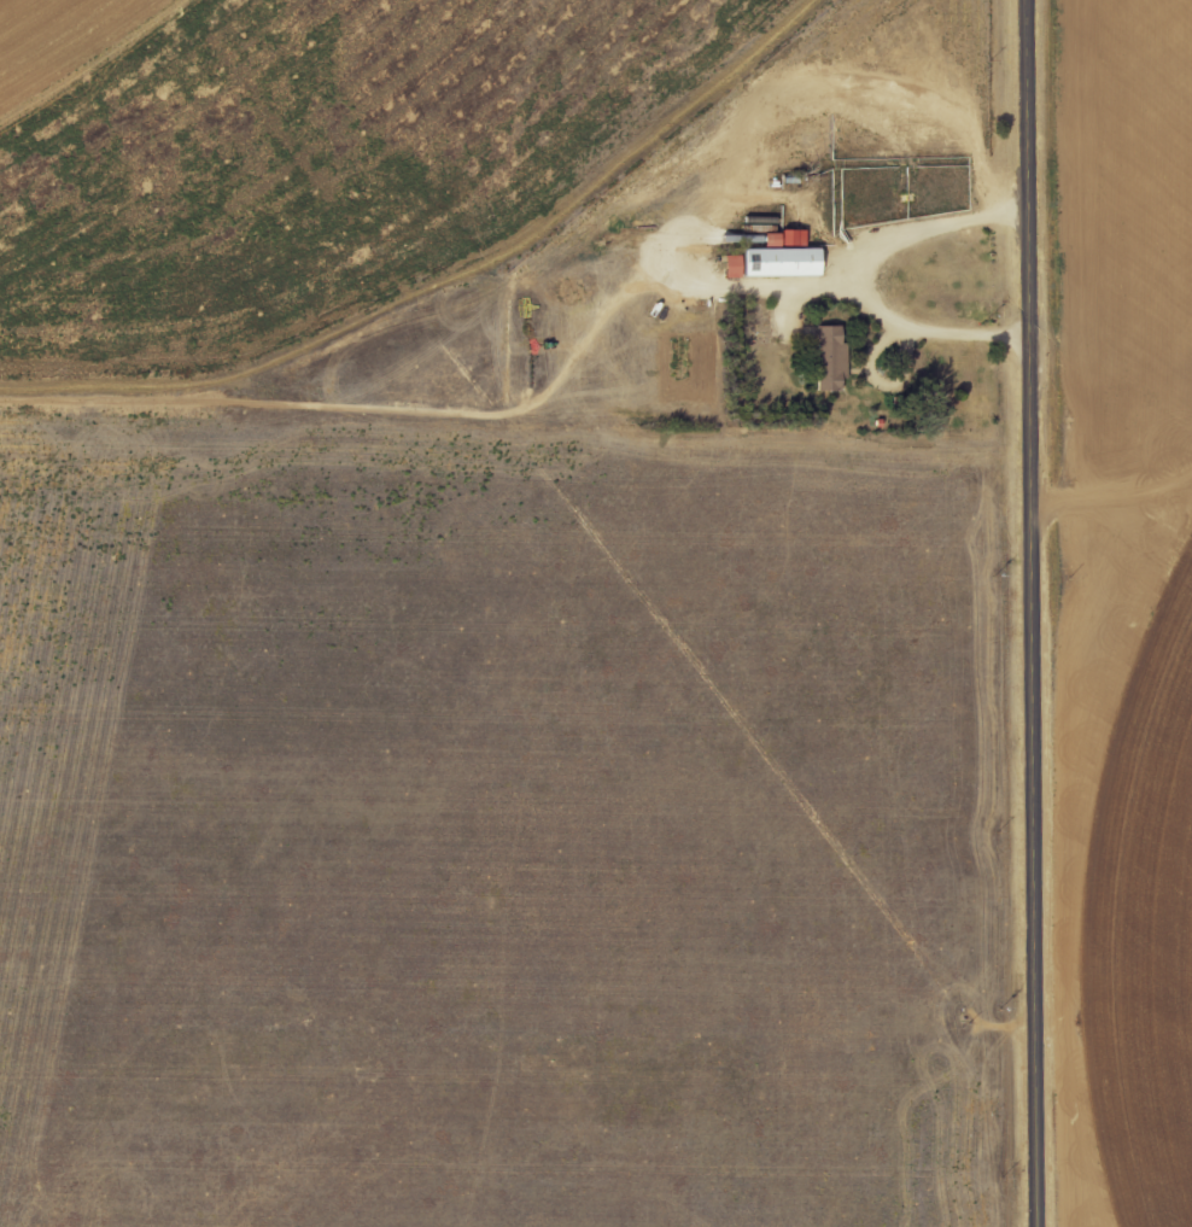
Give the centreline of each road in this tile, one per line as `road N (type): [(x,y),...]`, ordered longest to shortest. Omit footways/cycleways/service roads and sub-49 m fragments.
road 1 (secondary): [(1039,1226),(1029,0)]

